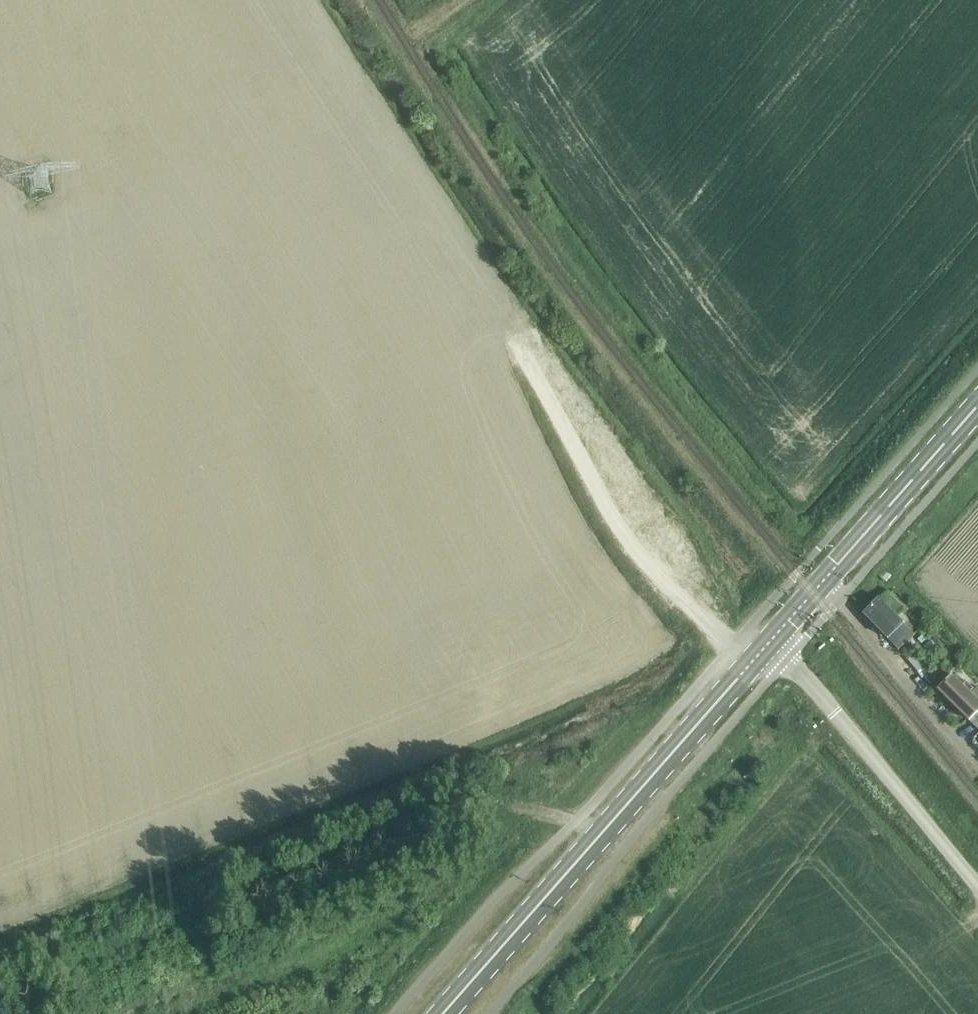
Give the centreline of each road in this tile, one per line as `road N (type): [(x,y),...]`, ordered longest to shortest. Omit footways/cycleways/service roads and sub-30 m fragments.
road 1 (secondary): [(443,1013),(768,645)]
road 2 (unclassified): [(977,886),(789,659),(768,645)]
road 3 (secondary): [(821,585),(977,406)]
road 4 (residential): [(821,585),(977,759)]

